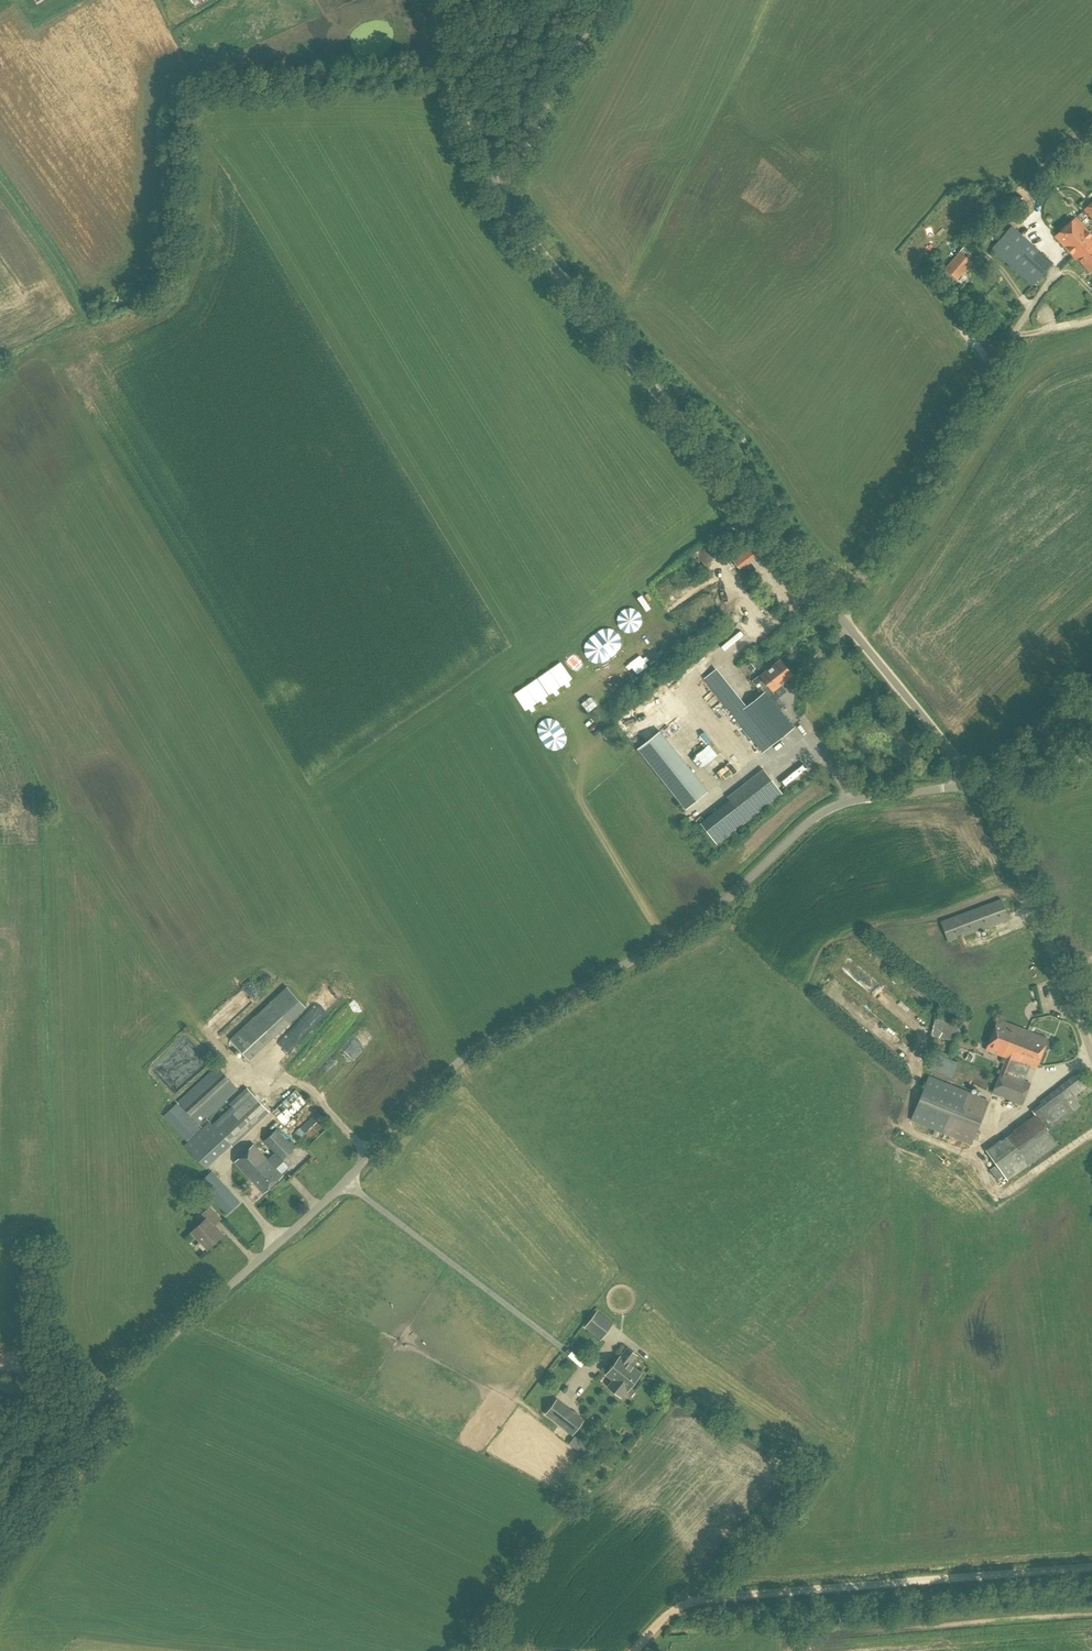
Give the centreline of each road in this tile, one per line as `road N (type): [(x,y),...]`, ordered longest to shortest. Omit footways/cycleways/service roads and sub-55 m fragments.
road 1 (unclassified): [(976,784),(501,198),(435,0)]
road 2 (unclassified): [(345,1180),(470,1053),(696,924),(829,809),(976,784)]
road 3 (track): [(636,1650),(684,1607),(718,1597),(1091,1564)]
road 4 (unclassified): [(0,1496),(35,1455),(345,1180)]
road 5 (track): [(841,613),(1016,336)]
road 6 (unclassified): [(595,1373),(345,1180)]
road 7 (unclassified): [(1091,1042),(1029,887),(976,784)]

